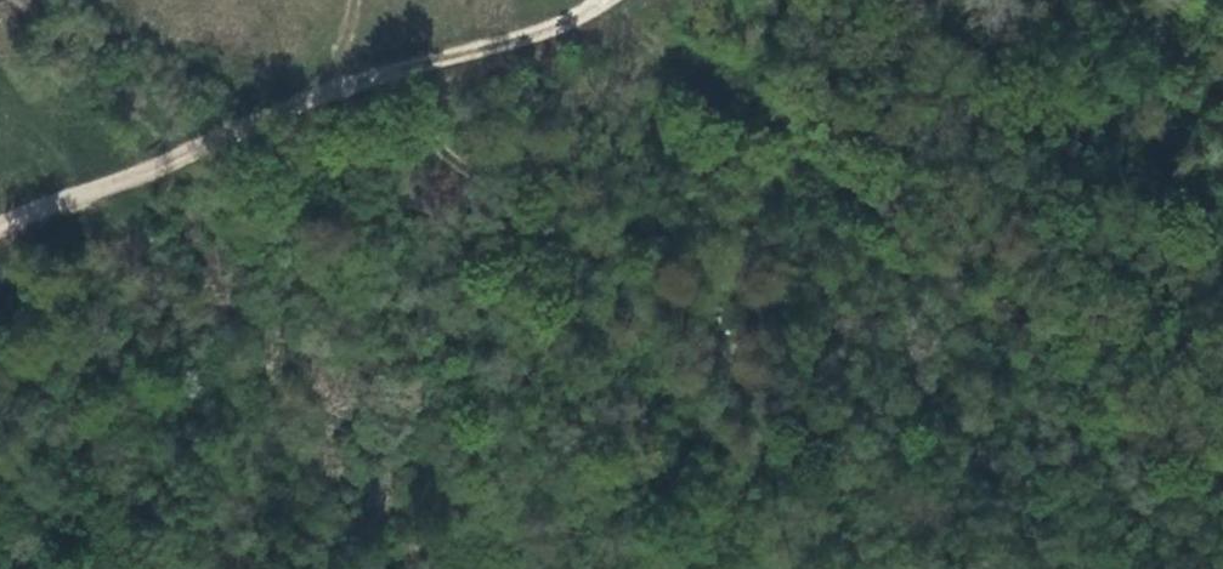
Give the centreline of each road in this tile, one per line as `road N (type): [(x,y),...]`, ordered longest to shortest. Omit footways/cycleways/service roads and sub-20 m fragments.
road 1 (track): [(0,226),(310,98),(538,36),(603,0)]

